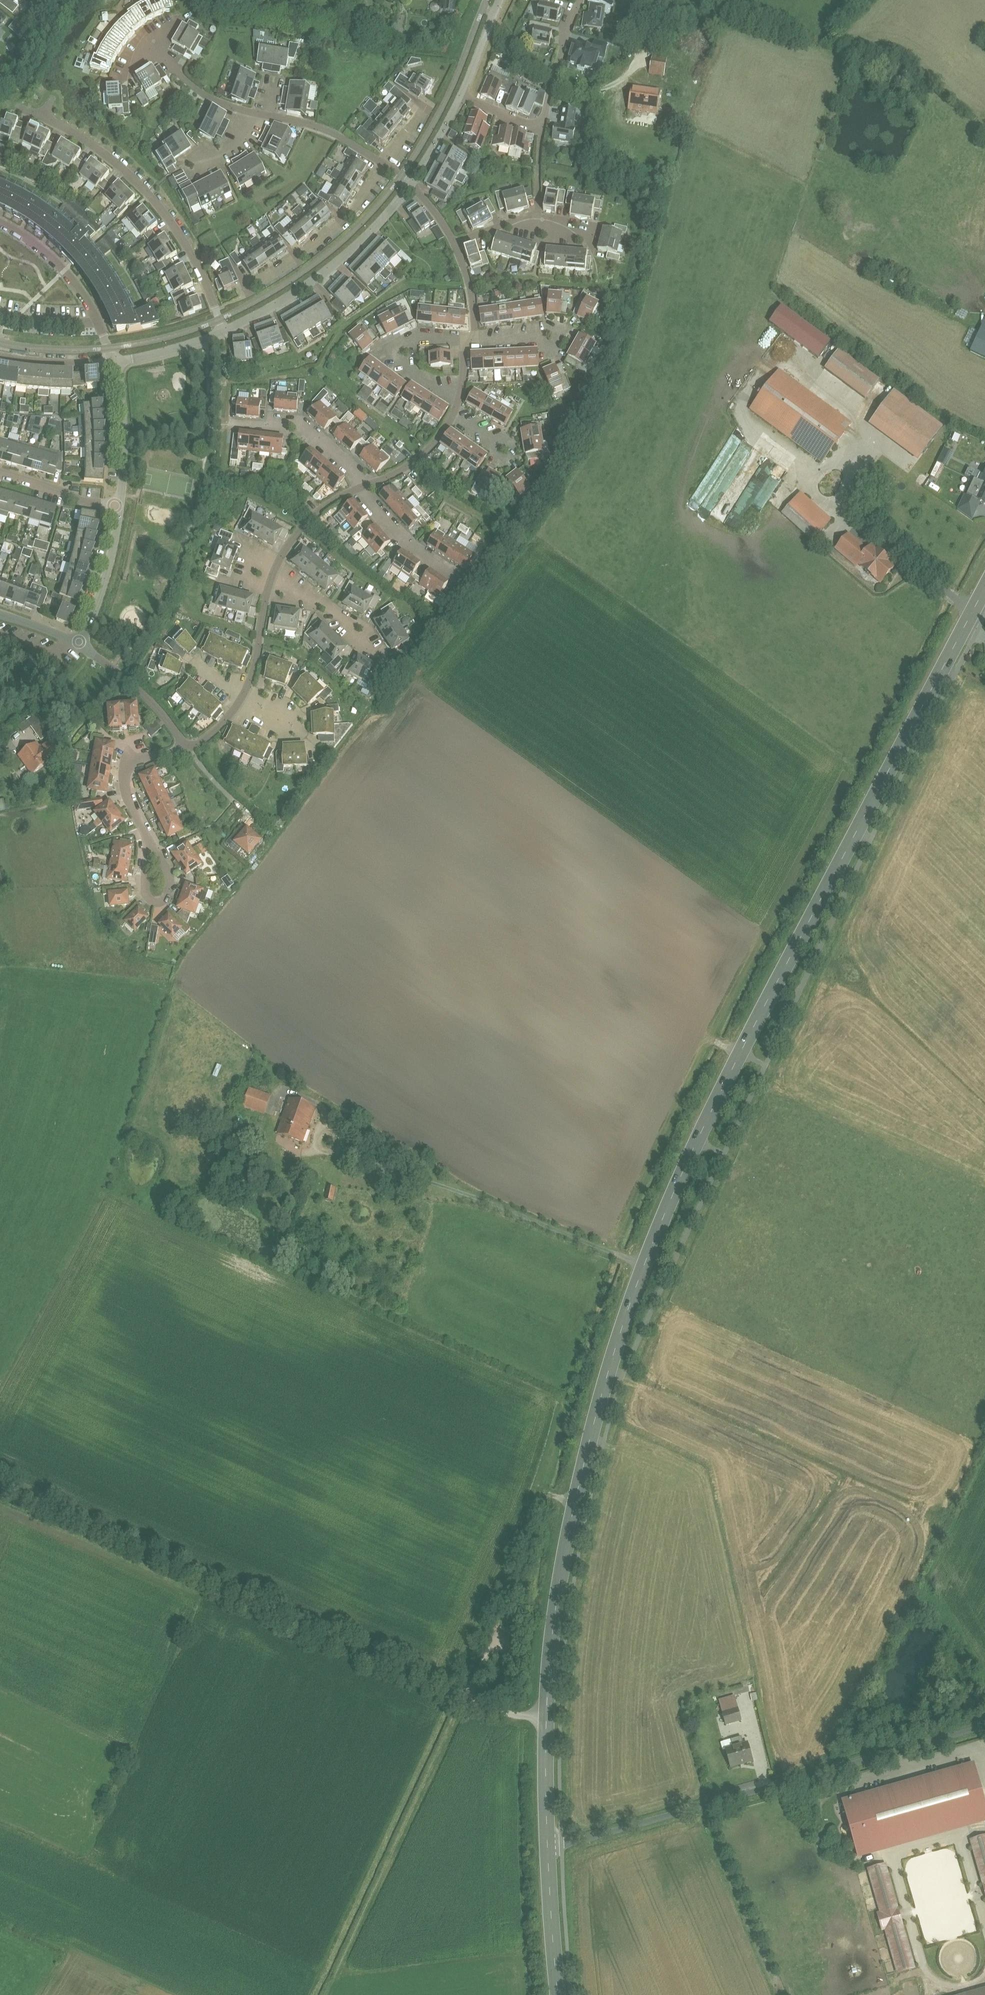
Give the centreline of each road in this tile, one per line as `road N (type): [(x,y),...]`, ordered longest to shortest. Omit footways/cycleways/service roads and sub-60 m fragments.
road 1 (secondary): [(984,595),(681,1177),(624,1315),(590,1428),(563,1577),(550,1851)]
road 2 (track): [(566,1722),(476,1701),(0,1470)]
road 3 (unclassified): [(550,1851),(984,1725)]
road 4 (residential): [(220,333),(194,260),(148,195),(85,141),(13,108)]
road 5 (residential): [(220,333),(314,281),(409,186)]
road 6 (residential): [(246,292),(341,223),(386,167)]
road 7 (residential): [(109,360),(97,322),(64,273),(0,224)]
road 8 (residential): [(459,401),(408,373),(399,351),(404,341),(428,337),(471,343)]
road 9 (residential): [(368,486),(309,433),(234,424)]
road 10 (residential): [(120,510),(117,360)]
road 11 (residential): [(388,665),(359,633),(274,571)]
road 12 (secondary): [(550,1851),(559,1994)]
road 13 (residential): [(148,837),(125,794),(126,759),(183,746)]
road 14 (residential): [(148,837),(145,894),(156,905),(170,882),(152,844)]
road 15 (residential): [(78,642),(104,583),(120,510)]
road 16 (residential): [(461,581),(403,542),(358,490)]
road 17 (residential): [(386,167),(341,137),(267,116)]
road 18 (residential): [(243,695),(274,571)]
road 19 (residential): [(120,510),(0,474)]
road 20 (residential): [(253,113),(202,94),(154,47)]
road 21 (residential): [(274,571),(311,519),(358,490)]

